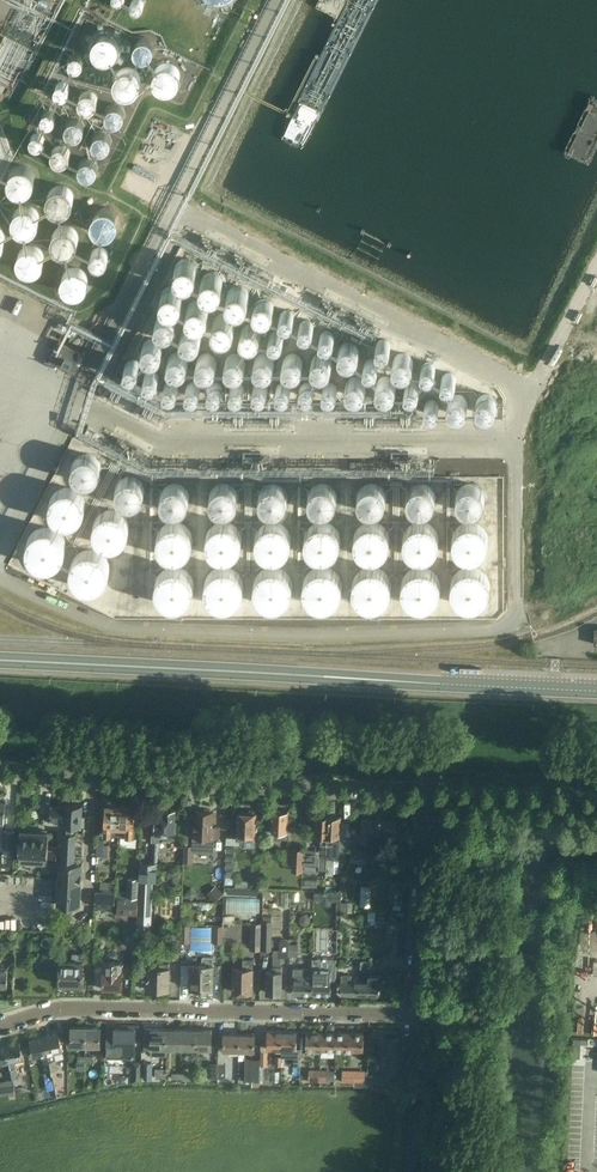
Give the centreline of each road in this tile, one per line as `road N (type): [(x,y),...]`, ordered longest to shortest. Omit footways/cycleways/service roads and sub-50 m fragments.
road 1 (tertiary): [(0,660),(596,691)]
road 2 (residential): [(423,787),(0,769)]
road 3 (residential): [(0,1027),(61,1009),(412,1013)]
road 4 (residential): [(412,1013),(423,787)]
road 5 (residential): [(596,795),(423,787)]

